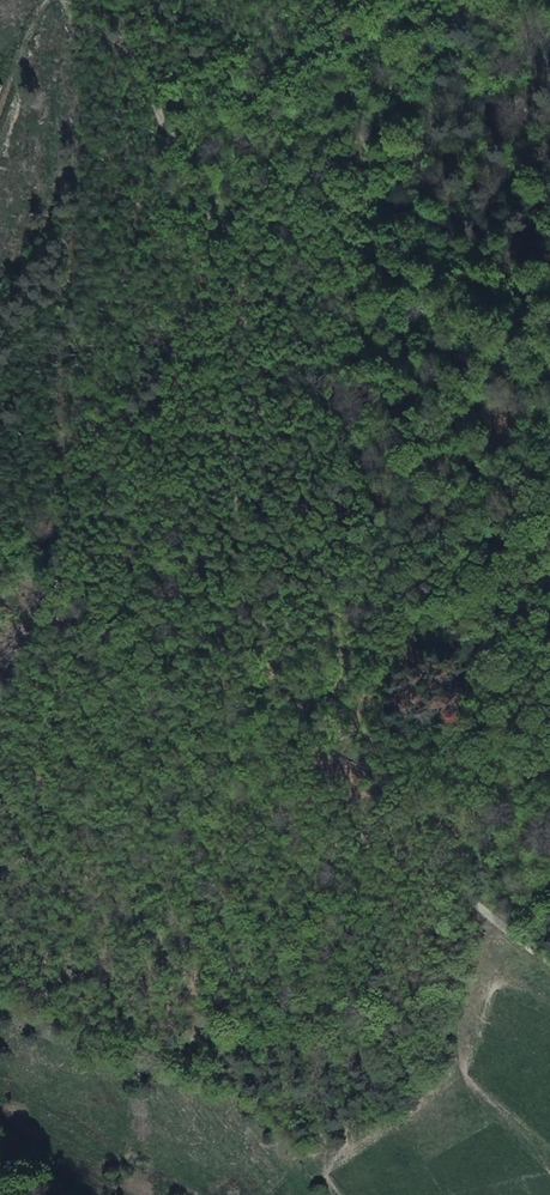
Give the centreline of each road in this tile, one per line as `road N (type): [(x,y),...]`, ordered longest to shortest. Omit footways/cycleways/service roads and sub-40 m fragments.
road 1 (track): [(549,957),(385,831),(352,751),(405,653),(502,597),(549,585)]

